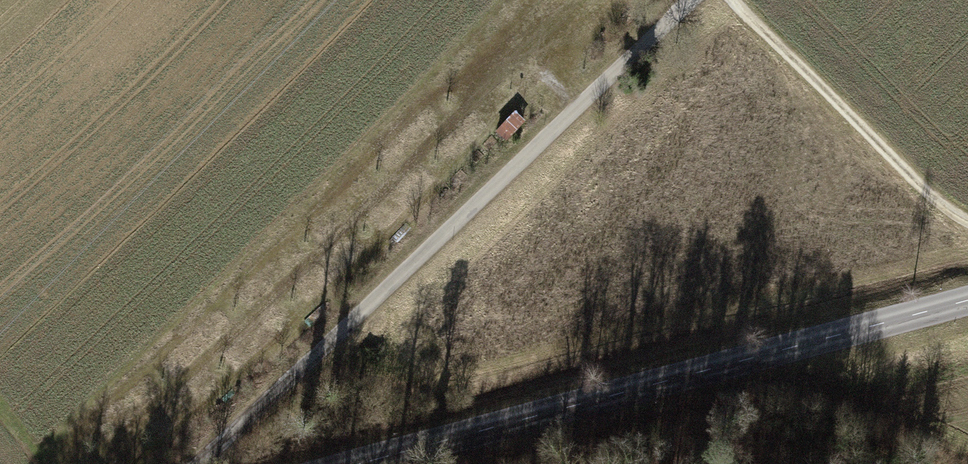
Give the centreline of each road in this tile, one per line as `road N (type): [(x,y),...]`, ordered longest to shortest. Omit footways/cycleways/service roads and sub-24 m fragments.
road 1 (unclassified): [(689,0),(205,463)]
road 2 (primary): [(371,463),(967,301)]
road 3 (track): [(733,0),(926,190),(967,221)]

